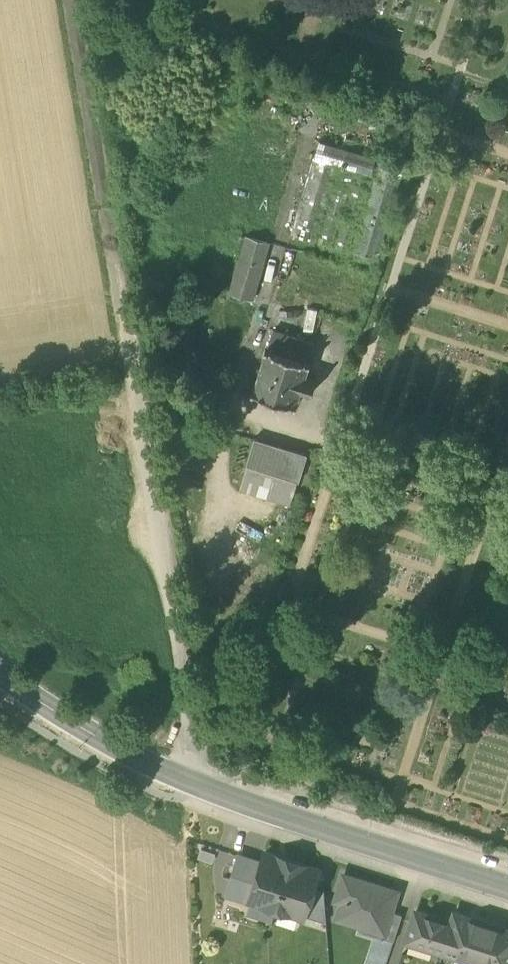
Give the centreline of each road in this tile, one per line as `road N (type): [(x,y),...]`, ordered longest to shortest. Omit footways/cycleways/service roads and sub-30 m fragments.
road 1 (tertiary): [(507,887),(201,788),(110,745),(0,674)]

